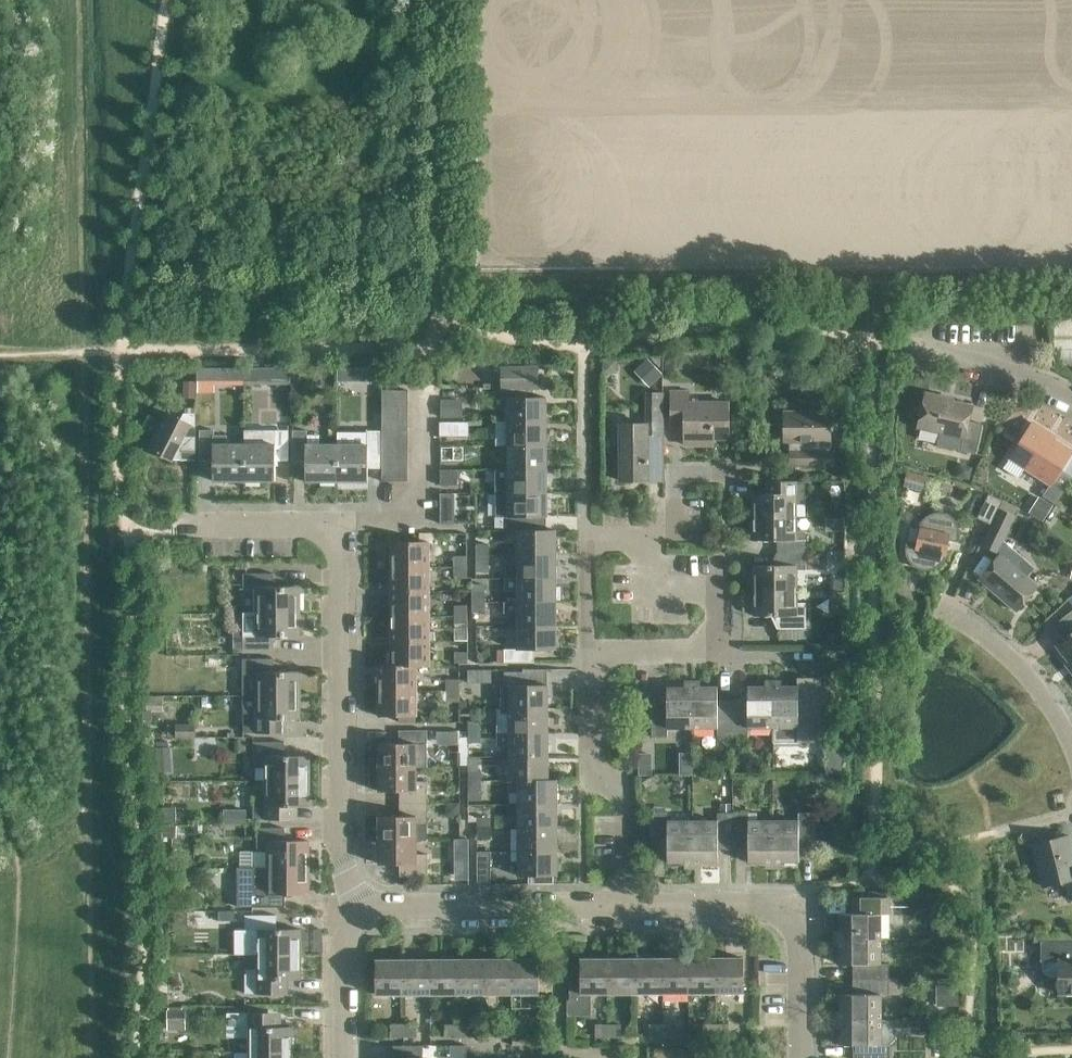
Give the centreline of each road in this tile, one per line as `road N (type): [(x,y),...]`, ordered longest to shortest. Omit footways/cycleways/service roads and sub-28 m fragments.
road 1 (residential): [(363,914),(340,854),(339,523)]
road 2 (residential): [(621,906),(763,905),(789,915),(800,944),(801,1057)]
road 3 (residential): [(621,906),(618,771),(588,751),(588,653)]
road 4 (residential): [(363,914),(621,906)]
road 5 (residential): [(1071,400),(997,366),(871,340)]
road 6 (residential): [(1071,743),(1007,653),(943,611)]
road 7 (residential): [(586,530),(584,344)]
road 8 (residential): [(588,653),(710,646),(718,584)]
road 9 (unclassified): [(179,526),(339,523)]
road 10 (residential): [(344,1057),(344,947),(363,914)]
road 11 (residential): [(655,529),(670,515),(678,474),(741,469)]
road 12 (residential): [(588,653),(586,530)]

